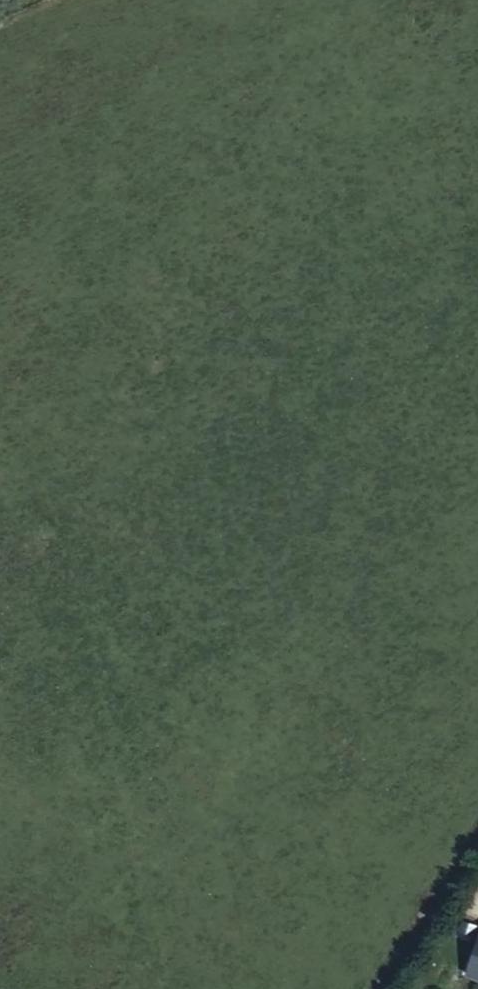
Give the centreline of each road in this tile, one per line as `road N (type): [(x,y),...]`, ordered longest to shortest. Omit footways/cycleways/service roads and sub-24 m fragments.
road 1 (residential): [(389,988),(477,851)]

